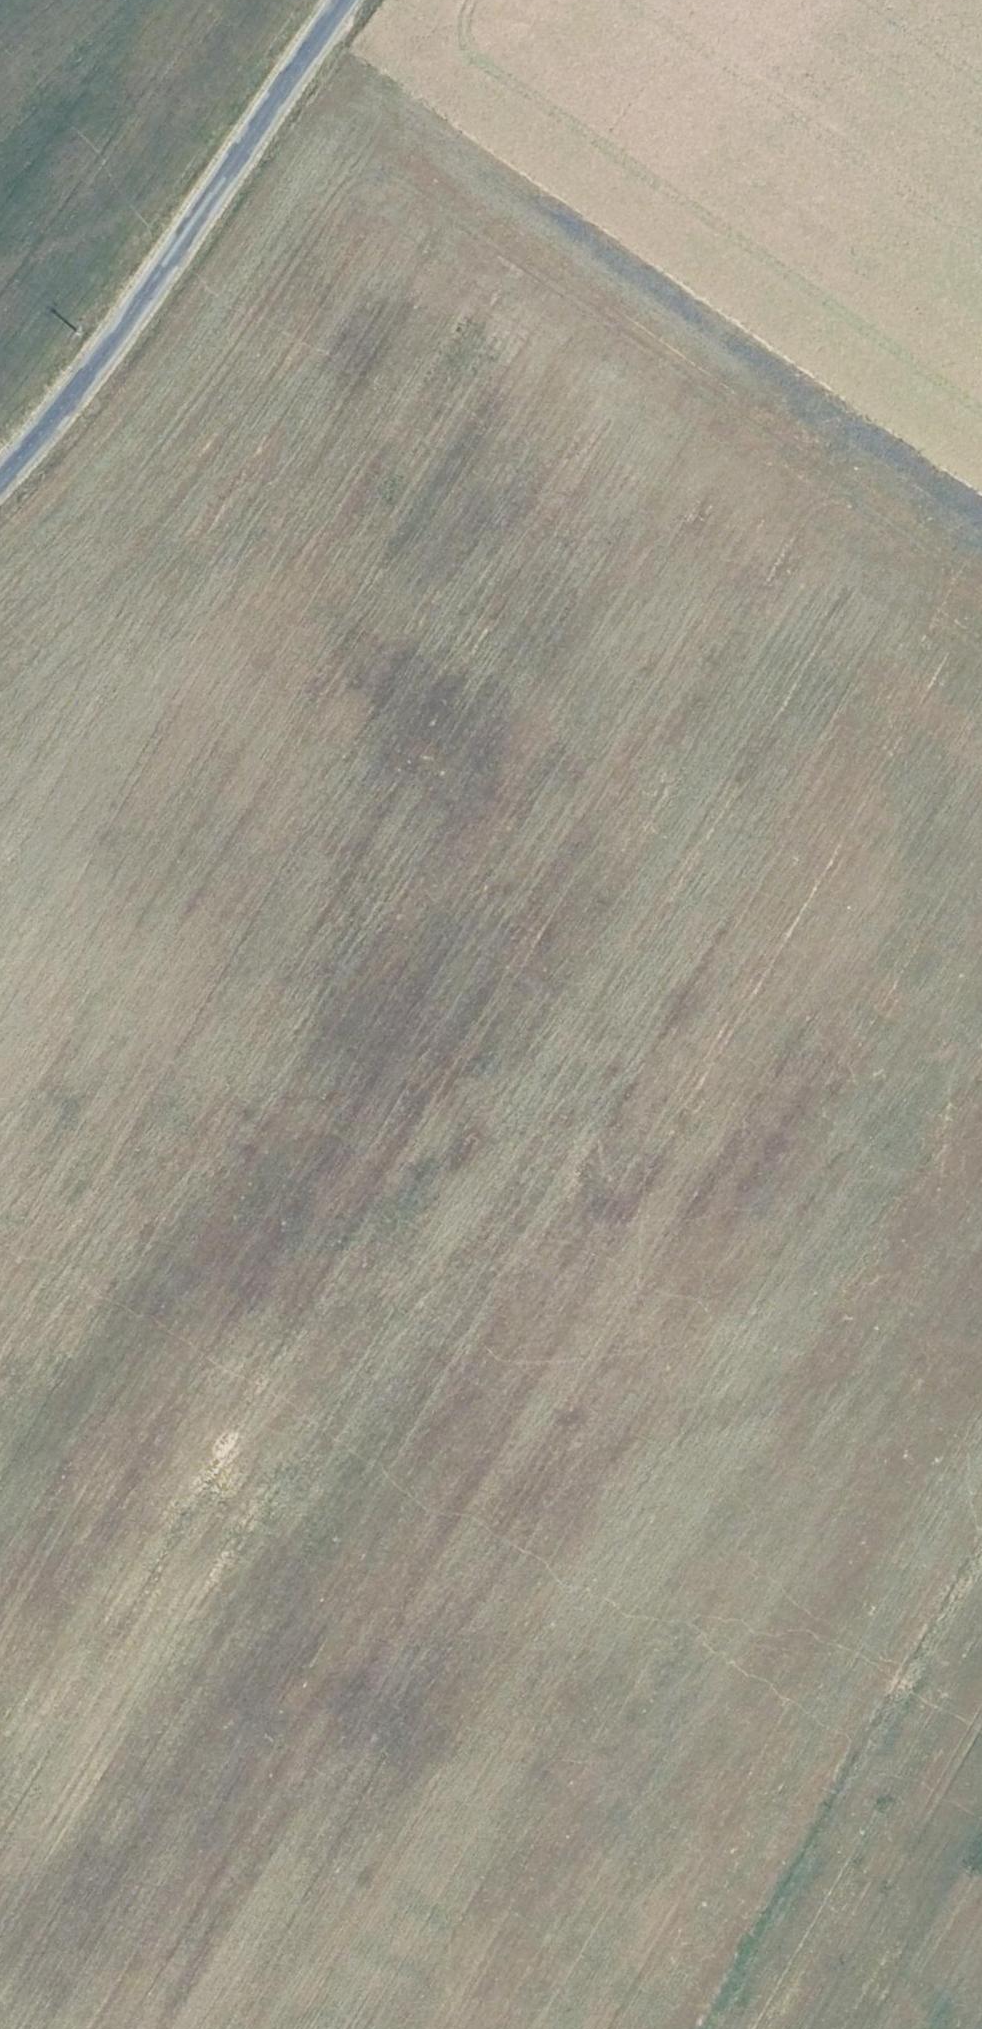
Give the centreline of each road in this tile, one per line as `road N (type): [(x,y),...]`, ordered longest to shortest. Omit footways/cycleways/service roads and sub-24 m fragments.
road 1 (tertiary): [(0,479),(154,284),(345,0)]
road 2 (track): [(981,1534),(700,2028)]

